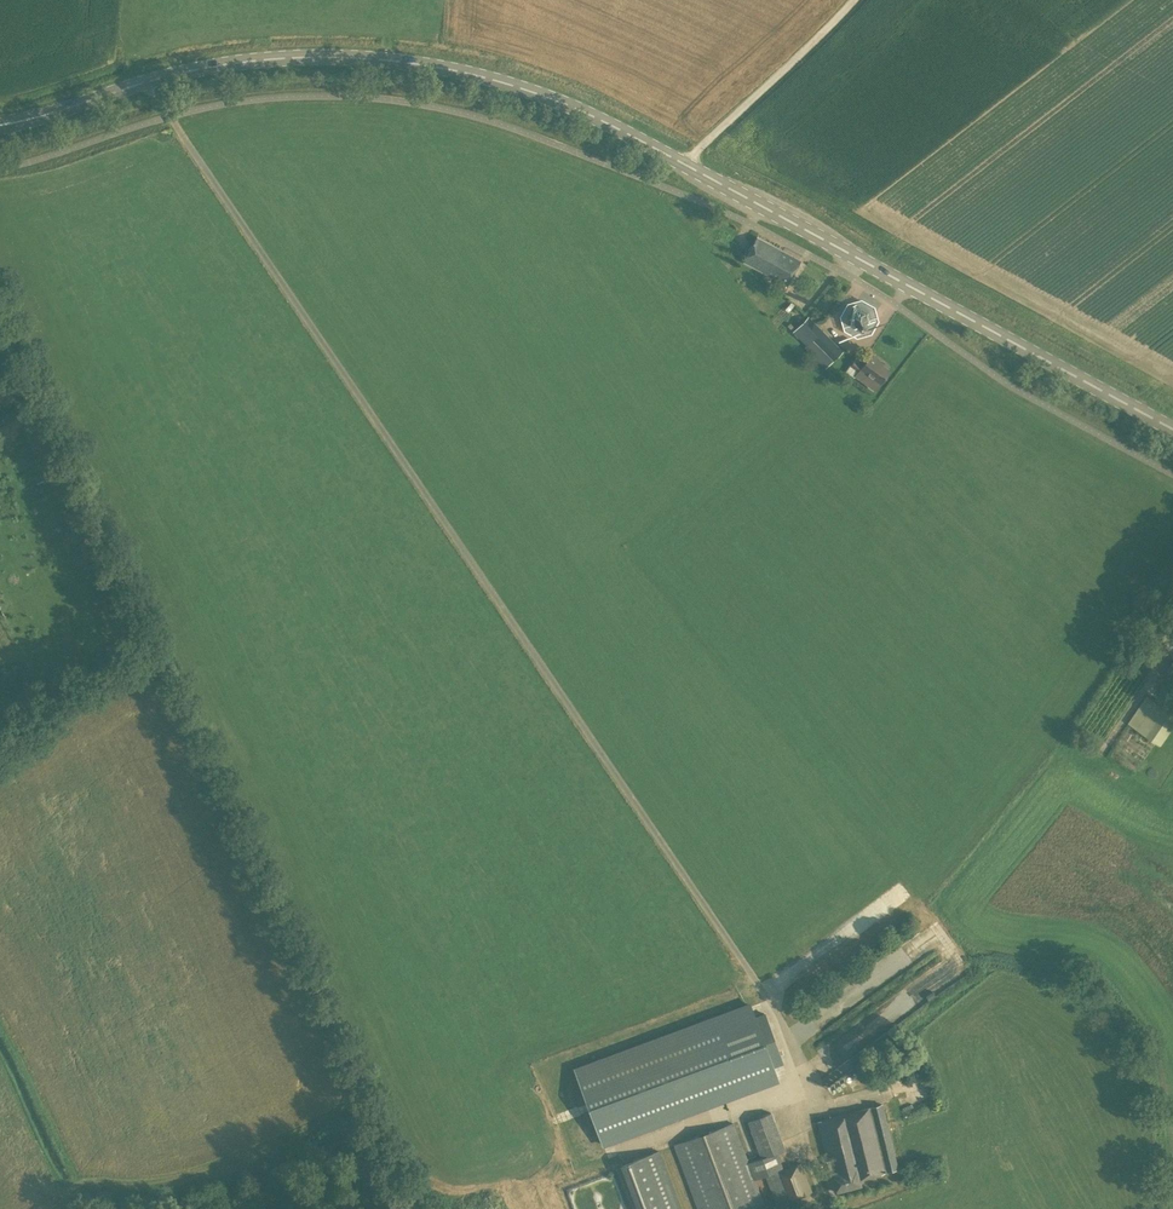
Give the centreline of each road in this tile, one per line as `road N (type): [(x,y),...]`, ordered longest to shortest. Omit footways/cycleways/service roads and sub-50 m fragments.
road 1 (secondary): [(1172,433),(679,162),(511,84),(361,58),(274,59),(150,82),(0,125)]
road 2 (track): [(0,329),(414,1208)]
road 3 (track): [(652,177),(679,162),(842,0)]
road 4 (track): [(0,751),(116,682),(152,650)]

